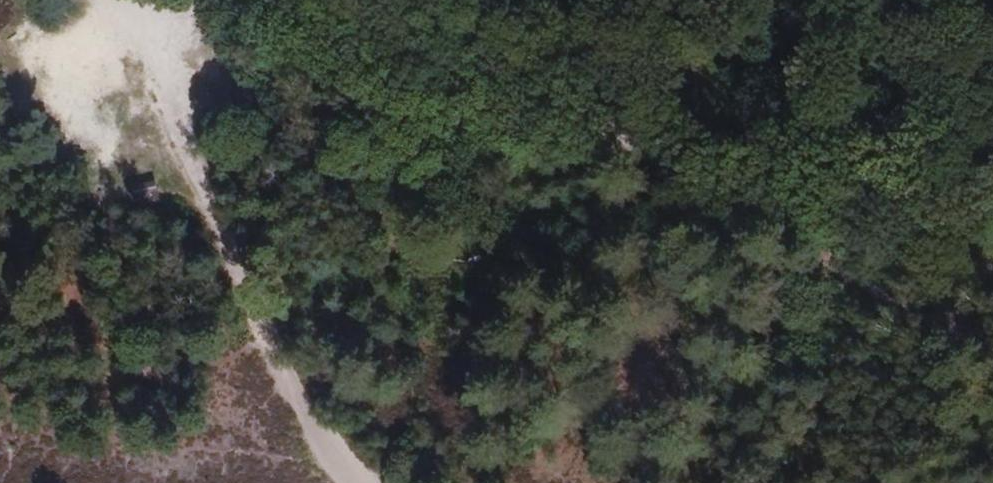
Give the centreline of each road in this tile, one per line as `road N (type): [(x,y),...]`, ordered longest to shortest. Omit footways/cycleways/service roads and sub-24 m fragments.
road 1 (track): [(275,0),(992,394)]
road 2 (track): [(496,0),(992,267)]
road 3 (track): [(147,0),(272,348),(353,482)]

